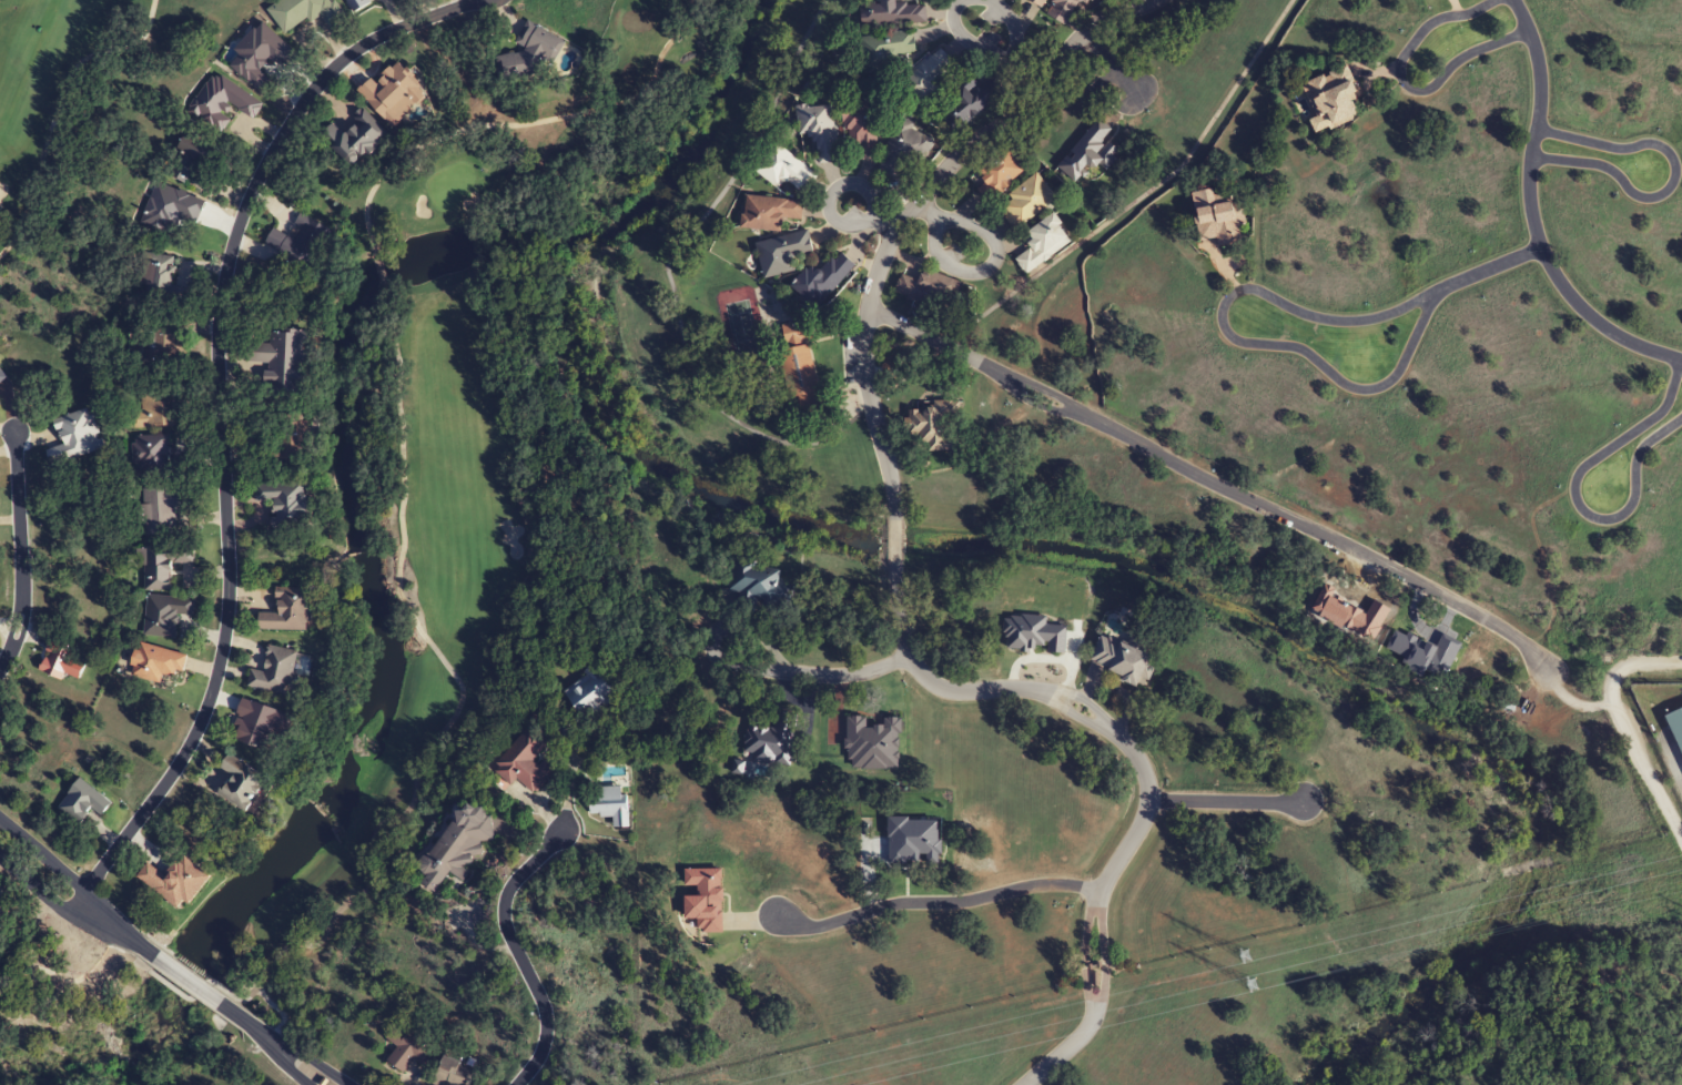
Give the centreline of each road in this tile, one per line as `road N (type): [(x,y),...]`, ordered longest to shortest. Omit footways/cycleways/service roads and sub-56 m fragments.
road 1 (residential): [(1152,0),(1084,31),(1032,104),(942,170),(890,246),(869,321),(871,397),(894,496),(894,601),(916,669),(951,690),(1016,690),(1065,701),(1119,736),(1145,769),(1144,819),(1095,905),(1096,990),(1085,1033),(1073,1044)]
road 2 (residential): [(85,892),(194,738),(220,667),(230,590),(217,354),(225,278),(246,204),(295,114),(347,58),(389,30),(474,0)]
road 3 (residential): [(871,310),(1446,600),(1507,633),(1552,671)]
road 4 (residential): [(1541,250),(1447,286),(1377,389),(1344,387),(1298,351),(1233,341),(1222,315),(1239,288),(1345,321),(1397,312),(1447,286)]
road 5 (residential): [(1681,362),(1617,337),(1577,307),(1541,250),(1528,194),(1542,92),(1537,49),(1514,0)]
road 6 (residential): [(1675,361),(1665,403),(1653,417),(1577,473),(1572,490),(1585,514),(1601,520),(1631,508),(1642,445),(1681,415)]
road 7 (residential): [(779,920),(818,929),(884,906),(970,903),(1029,888),(1098,895)]
road 8 (residential): [(1530,156),(1600,164),(1644,197),(1664,191),(1673,173),(1658,144),(1619,148),(1536,128)]
road 9 (residential): [(514,1084),(534,1063),(546,1023),(507,933),(505,901),(517,875),(561,834)]
road 10 (residential): [(1528,30),(1453,61),(1422,90),(1402,83),(1401,60),(1428,24),(1494,0)]
road 11 (residential): [(0,668),(21,602),(13,430)]
road 12 (residential): [(909,655),(862,672),(813,678),(740,667),(716,642)]
road 13 (tertiary): [(155,953),(0,825)]
road 14 (residential): [(933,234),(930,214),(983,230),(996,246),(993,263),(975,273),(954,267),(939,257),(933,234)]
road 15 (tertiary): [(0,861),(69,916),(151,959)]
road 16 (residential): [(987,0),(1011,21),(1012,64),(956,33),(951,20),(961,0)]
road 17 (residential): [(1305,802),(1148,801)]
road 18 (tertiary): [(345,1084),(231,1010)]
road 19 (residential): [(867,214),(854,224),(839,222),(829,209),(831,193),(843,183),(859,185),(869,199),(867,214)]

